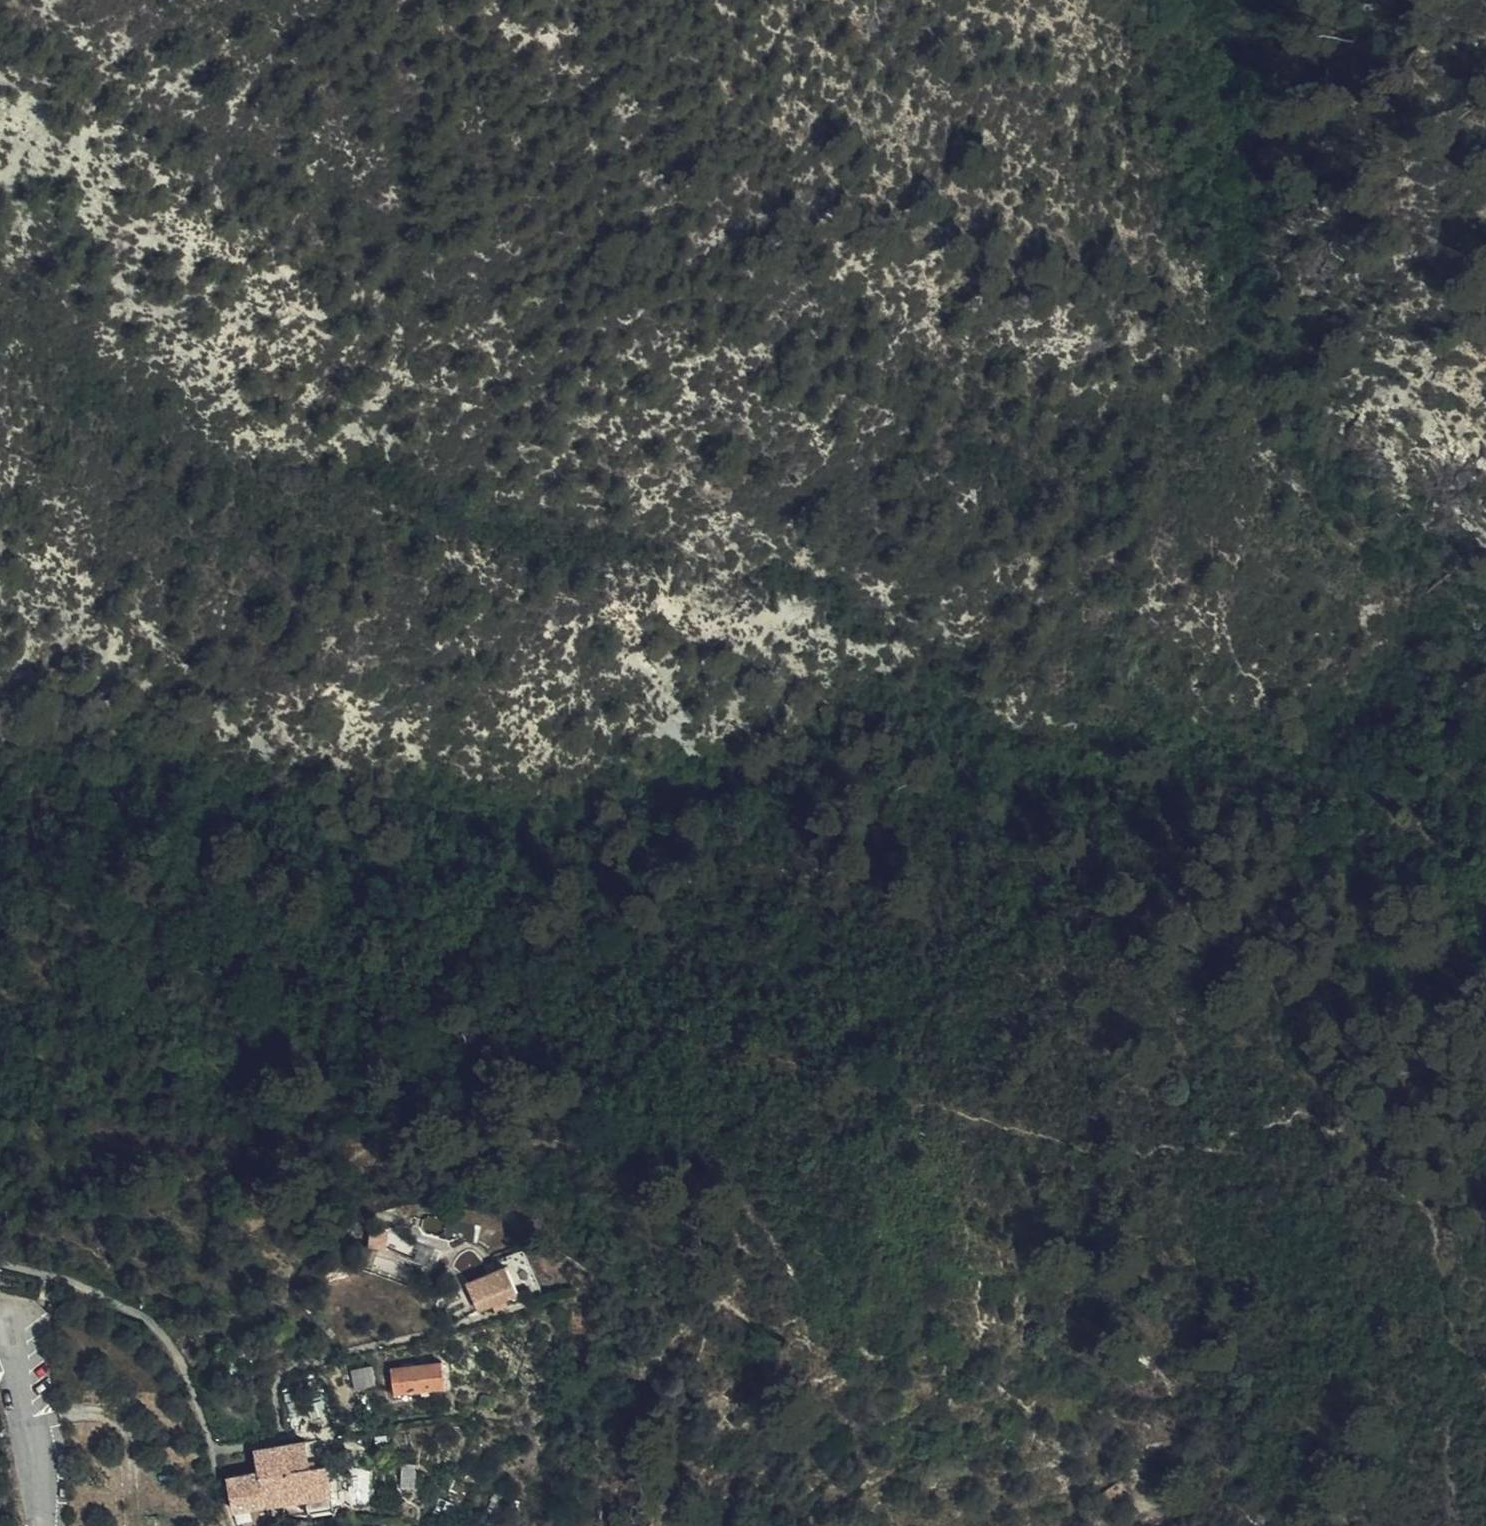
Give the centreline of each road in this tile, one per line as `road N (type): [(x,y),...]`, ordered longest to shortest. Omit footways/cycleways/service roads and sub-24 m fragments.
road 1 (unclassified): [(48,1525),(42,1455),(0,1331)]

